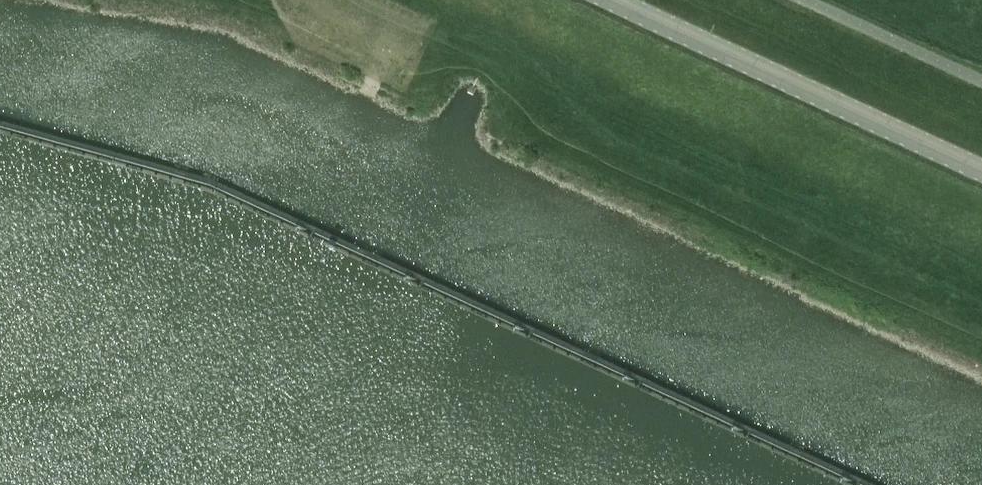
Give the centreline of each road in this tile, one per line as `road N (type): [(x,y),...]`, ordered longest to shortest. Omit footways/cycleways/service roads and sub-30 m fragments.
road 1 (primary): [(981,169),(615,0)]

